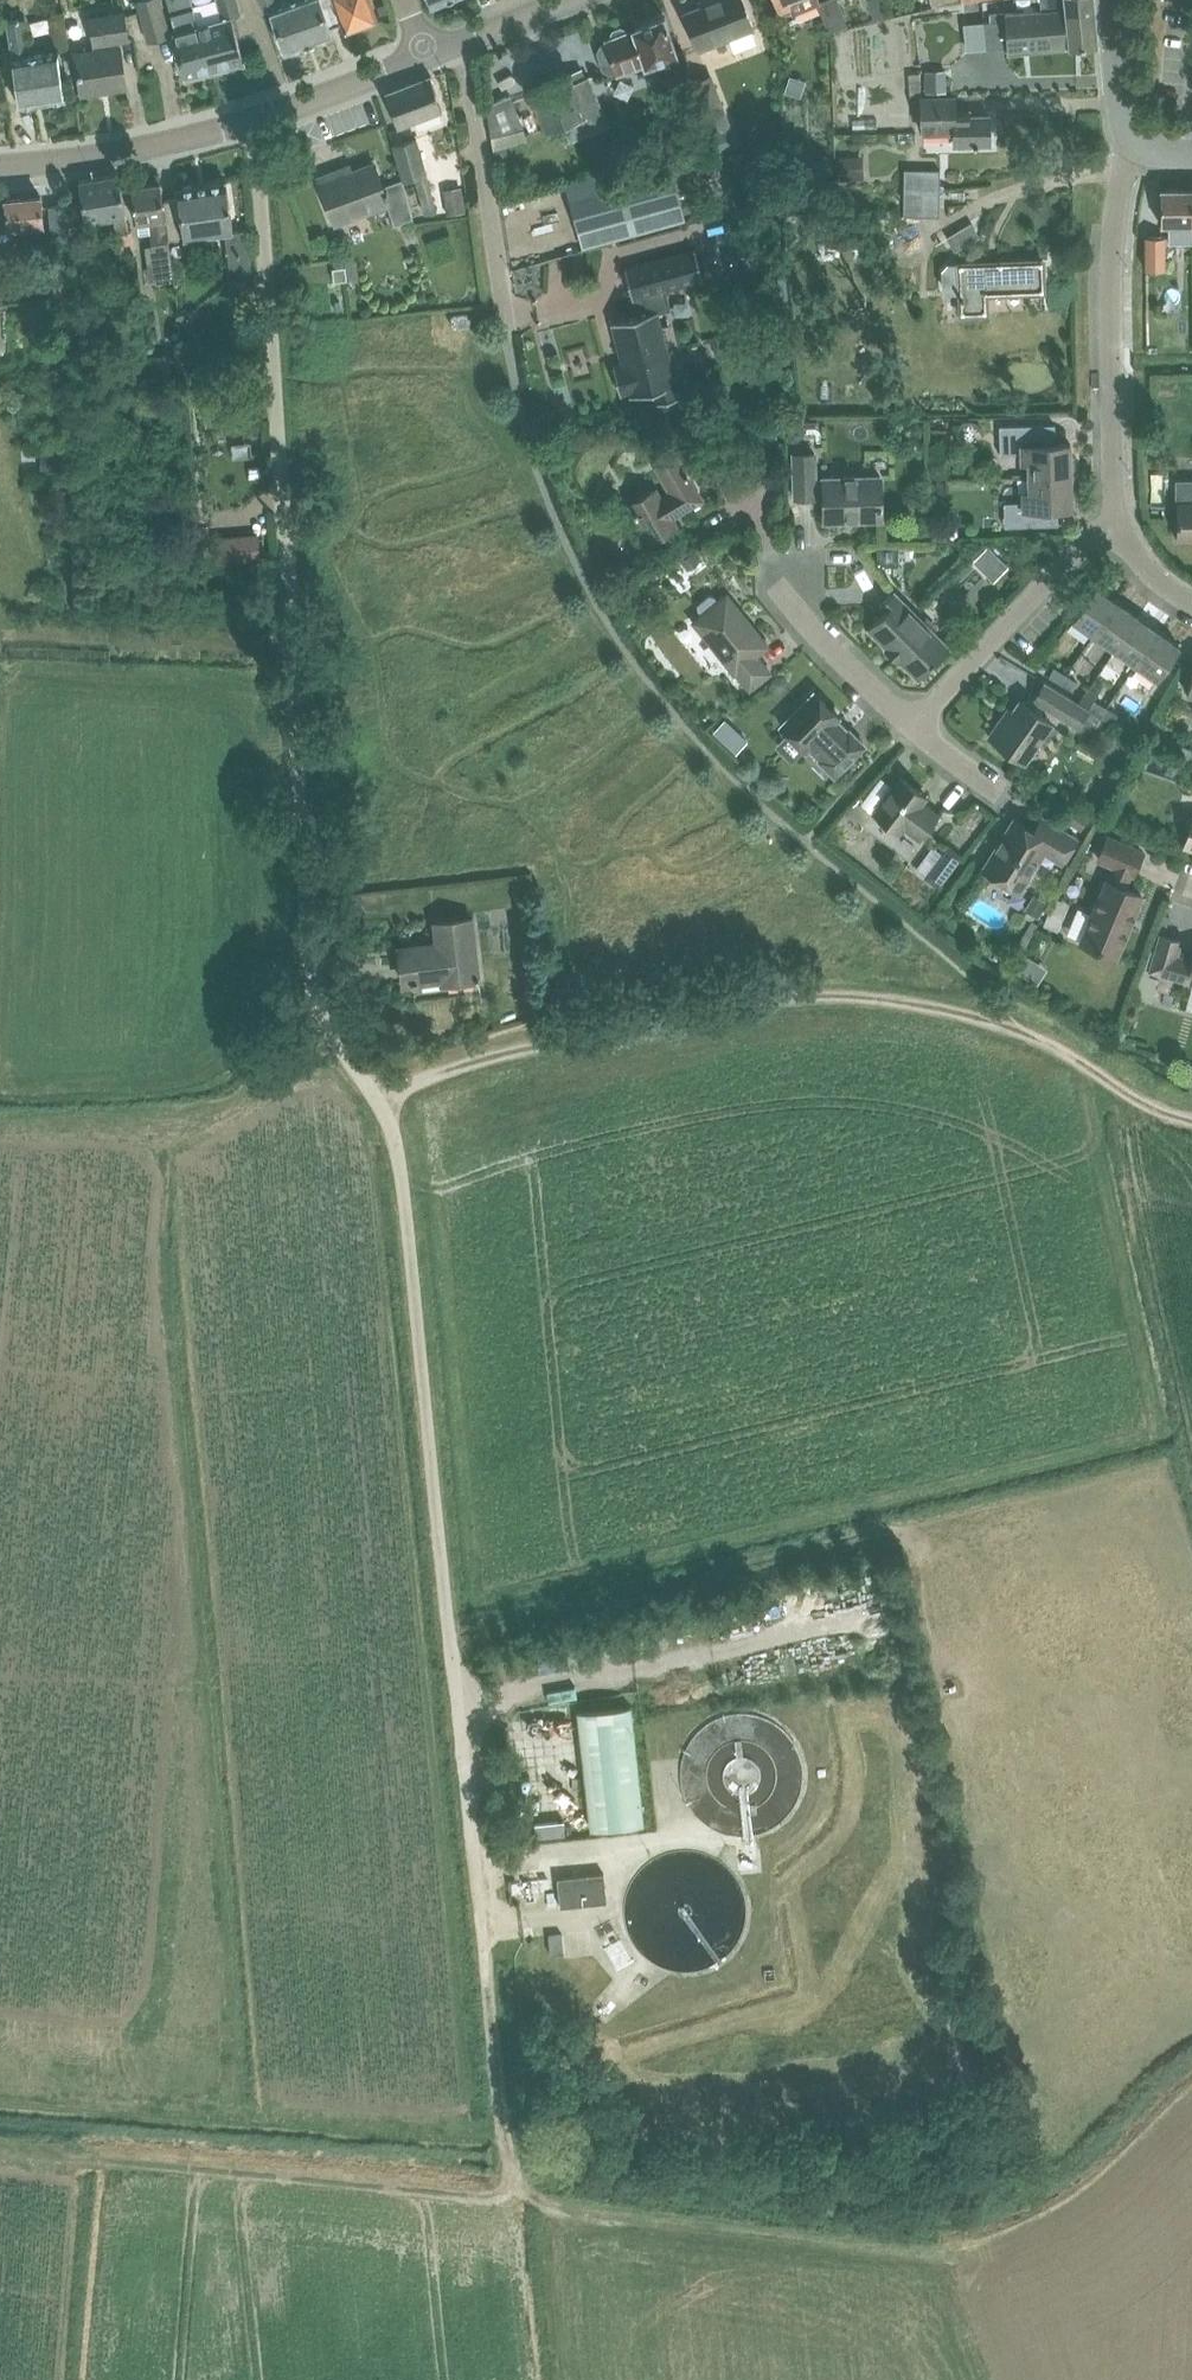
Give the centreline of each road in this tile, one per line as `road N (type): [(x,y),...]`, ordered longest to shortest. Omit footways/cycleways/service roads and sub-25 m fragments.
road 1 (unclassified): [(485,1993),(402,1144),(329,1037),(311,967),(255,124)]
road 2 (track): [(375,1098),(758,998),(817,993),(904,1001),(1023,1030)]
road 3 (residential): [(1118,532),(1114,242),(1139,149)]
road 4 (residential): [(455,46),(510,332)]
road 5 (residential): [(913,731),(1118,532)]
road 6 (tertiary): [(0,167),(88,159),(255,124)]
road 7 (track): [(522,2211),(504,2183),(485,1993)]
road 8 (residential): [(913,731),(804,619),(786,556)]
road 9 (track): [(1023,1030),(1191,1121)]
road 10 (tertiary): [(255,124),(428,57)]
road 11 (tertiary): [(1139,149),(1120,122),(1111,0)]
road 12 (tertiary): [(455,46),(572,0)]

